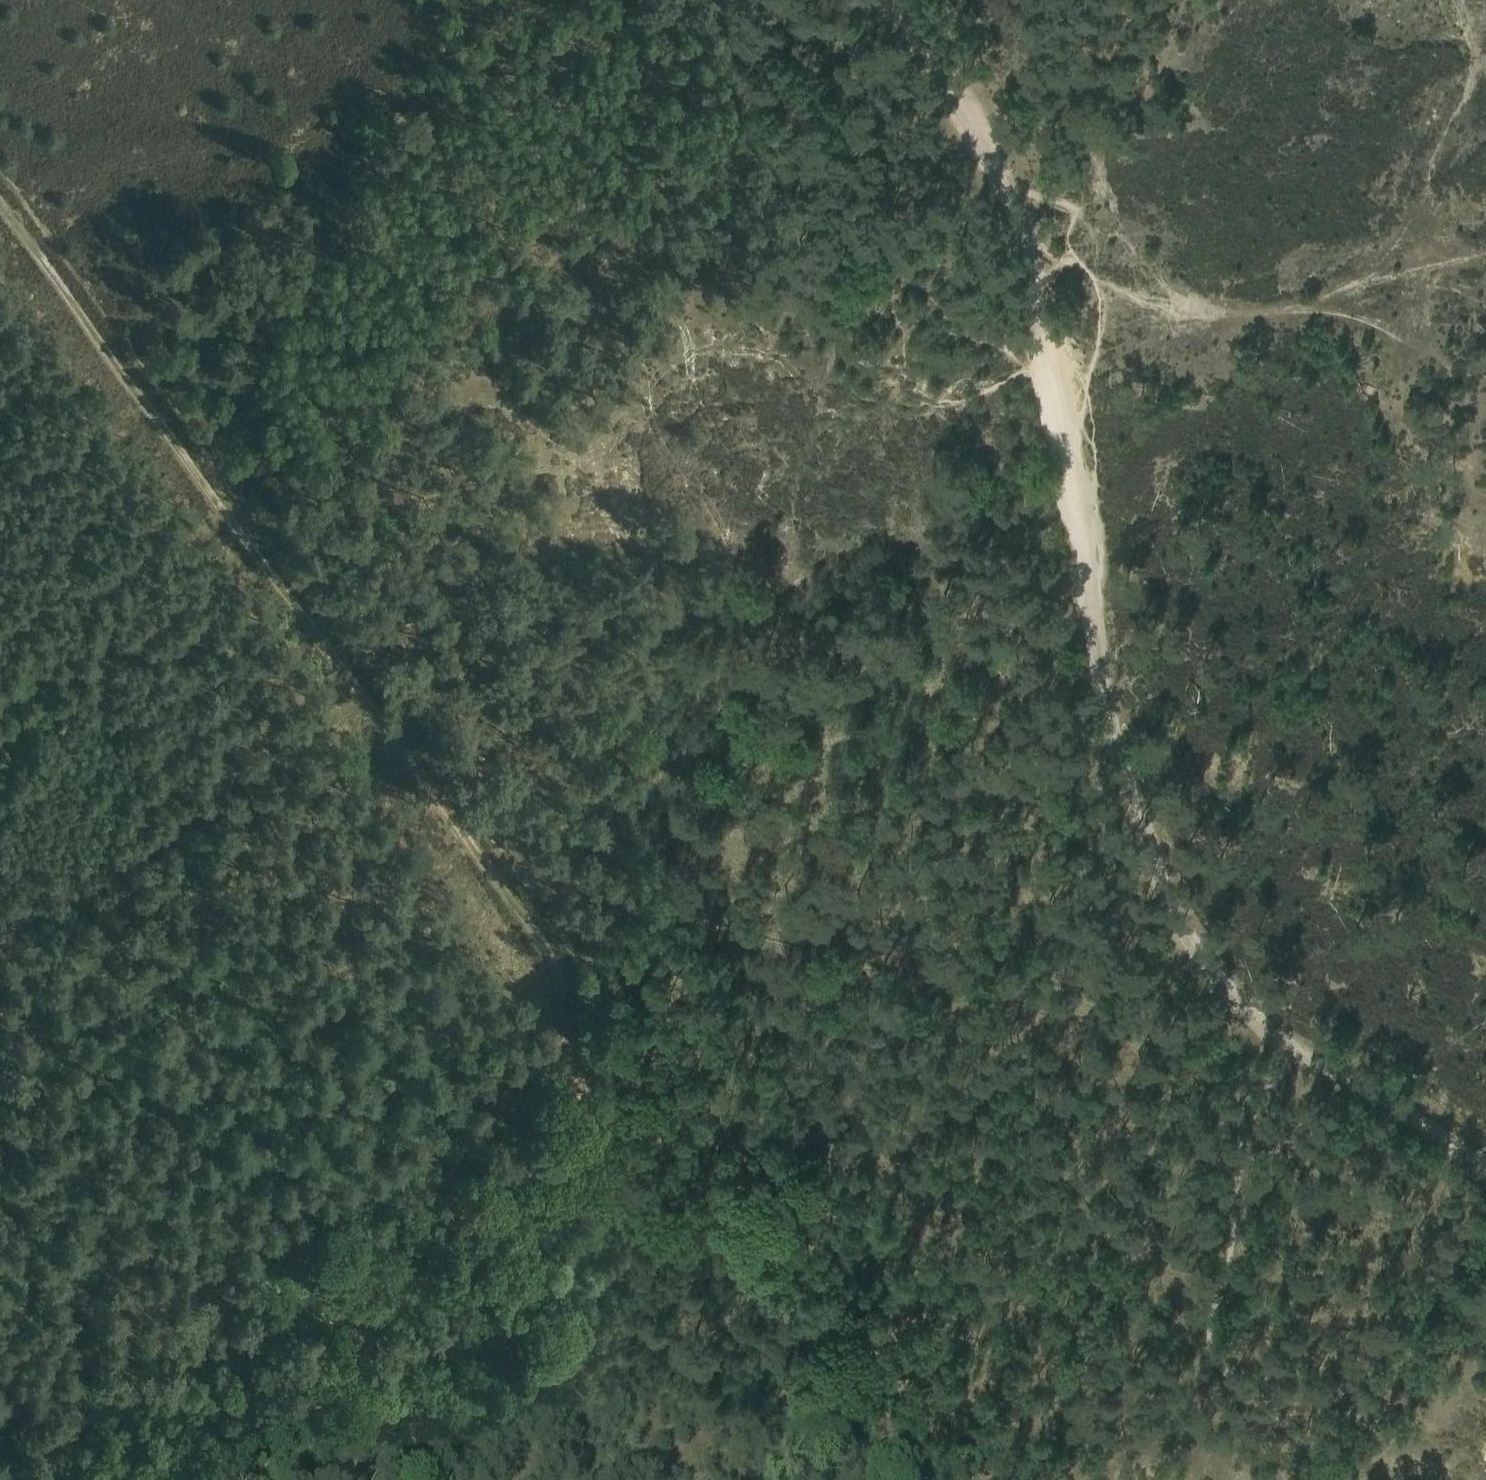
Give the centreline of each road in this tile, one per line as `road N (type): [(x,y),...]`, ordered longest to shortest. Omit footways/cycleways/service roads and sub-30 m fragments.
road 1 (track): [(884,0),(949,90),(1022,240),(1113,730),(1181,930),(1223,998),(1283,1050)]
road 2 (track): [(1344,1479),(1210,1353),(1209,1321),(1261,1082),(1283,1050)]
road 3 (track): [(1283,1050),(1485,1171)]

